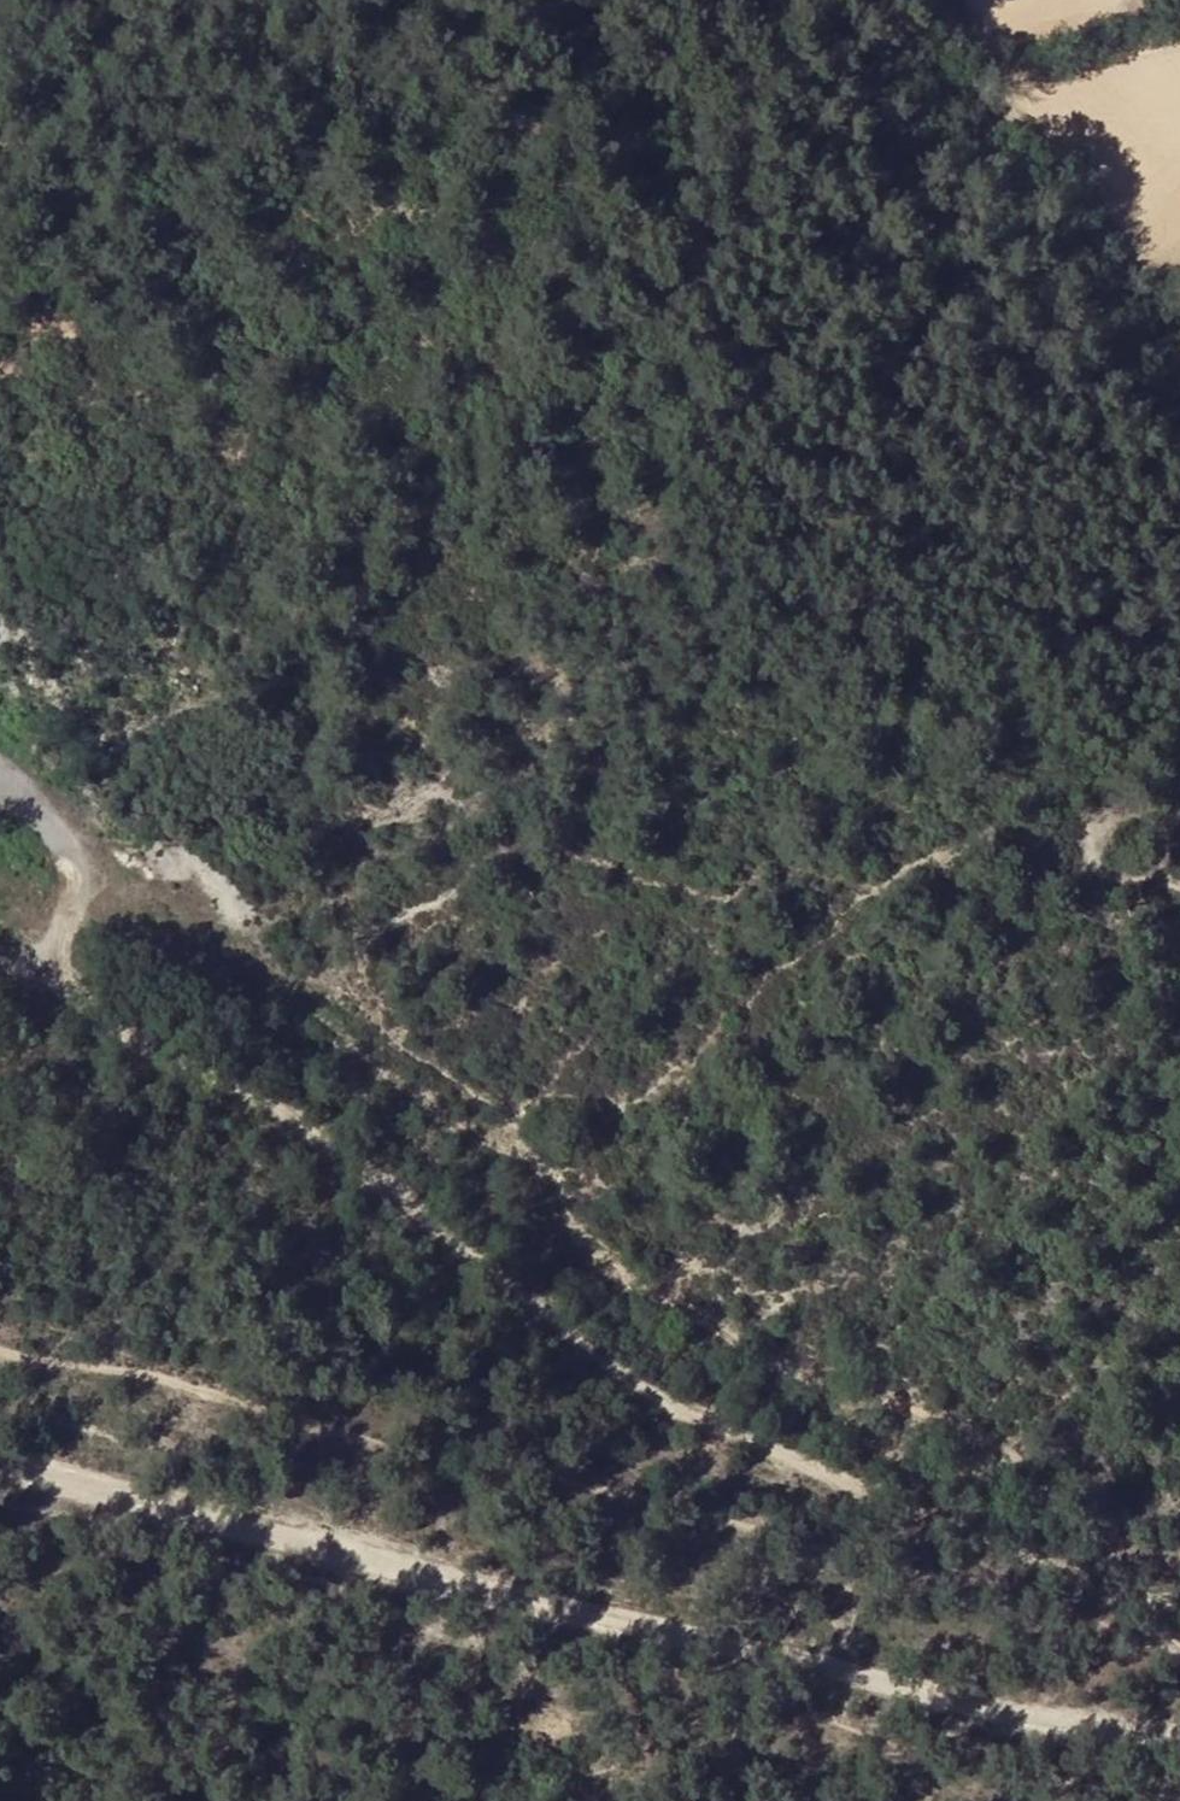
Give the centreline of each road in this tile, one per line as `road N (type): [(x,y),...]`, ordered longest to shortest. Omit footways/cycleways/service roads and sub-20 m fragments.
road 1 (track): [(1179,1731),(849,1667),(0,1467)]

